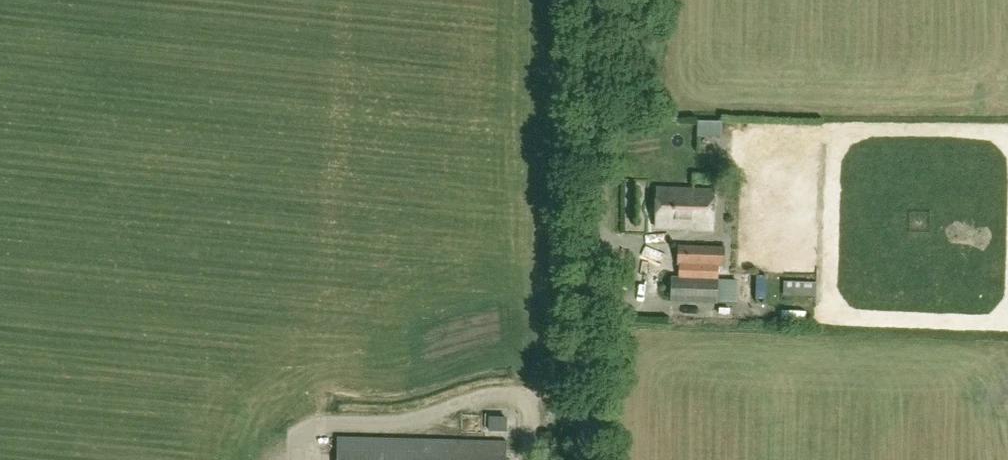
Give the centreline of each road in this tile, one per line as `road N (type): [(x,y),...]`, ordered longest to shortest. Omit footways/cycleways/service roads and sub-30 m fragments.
road 1 (tertiary): [(588,459),(593,0)]

